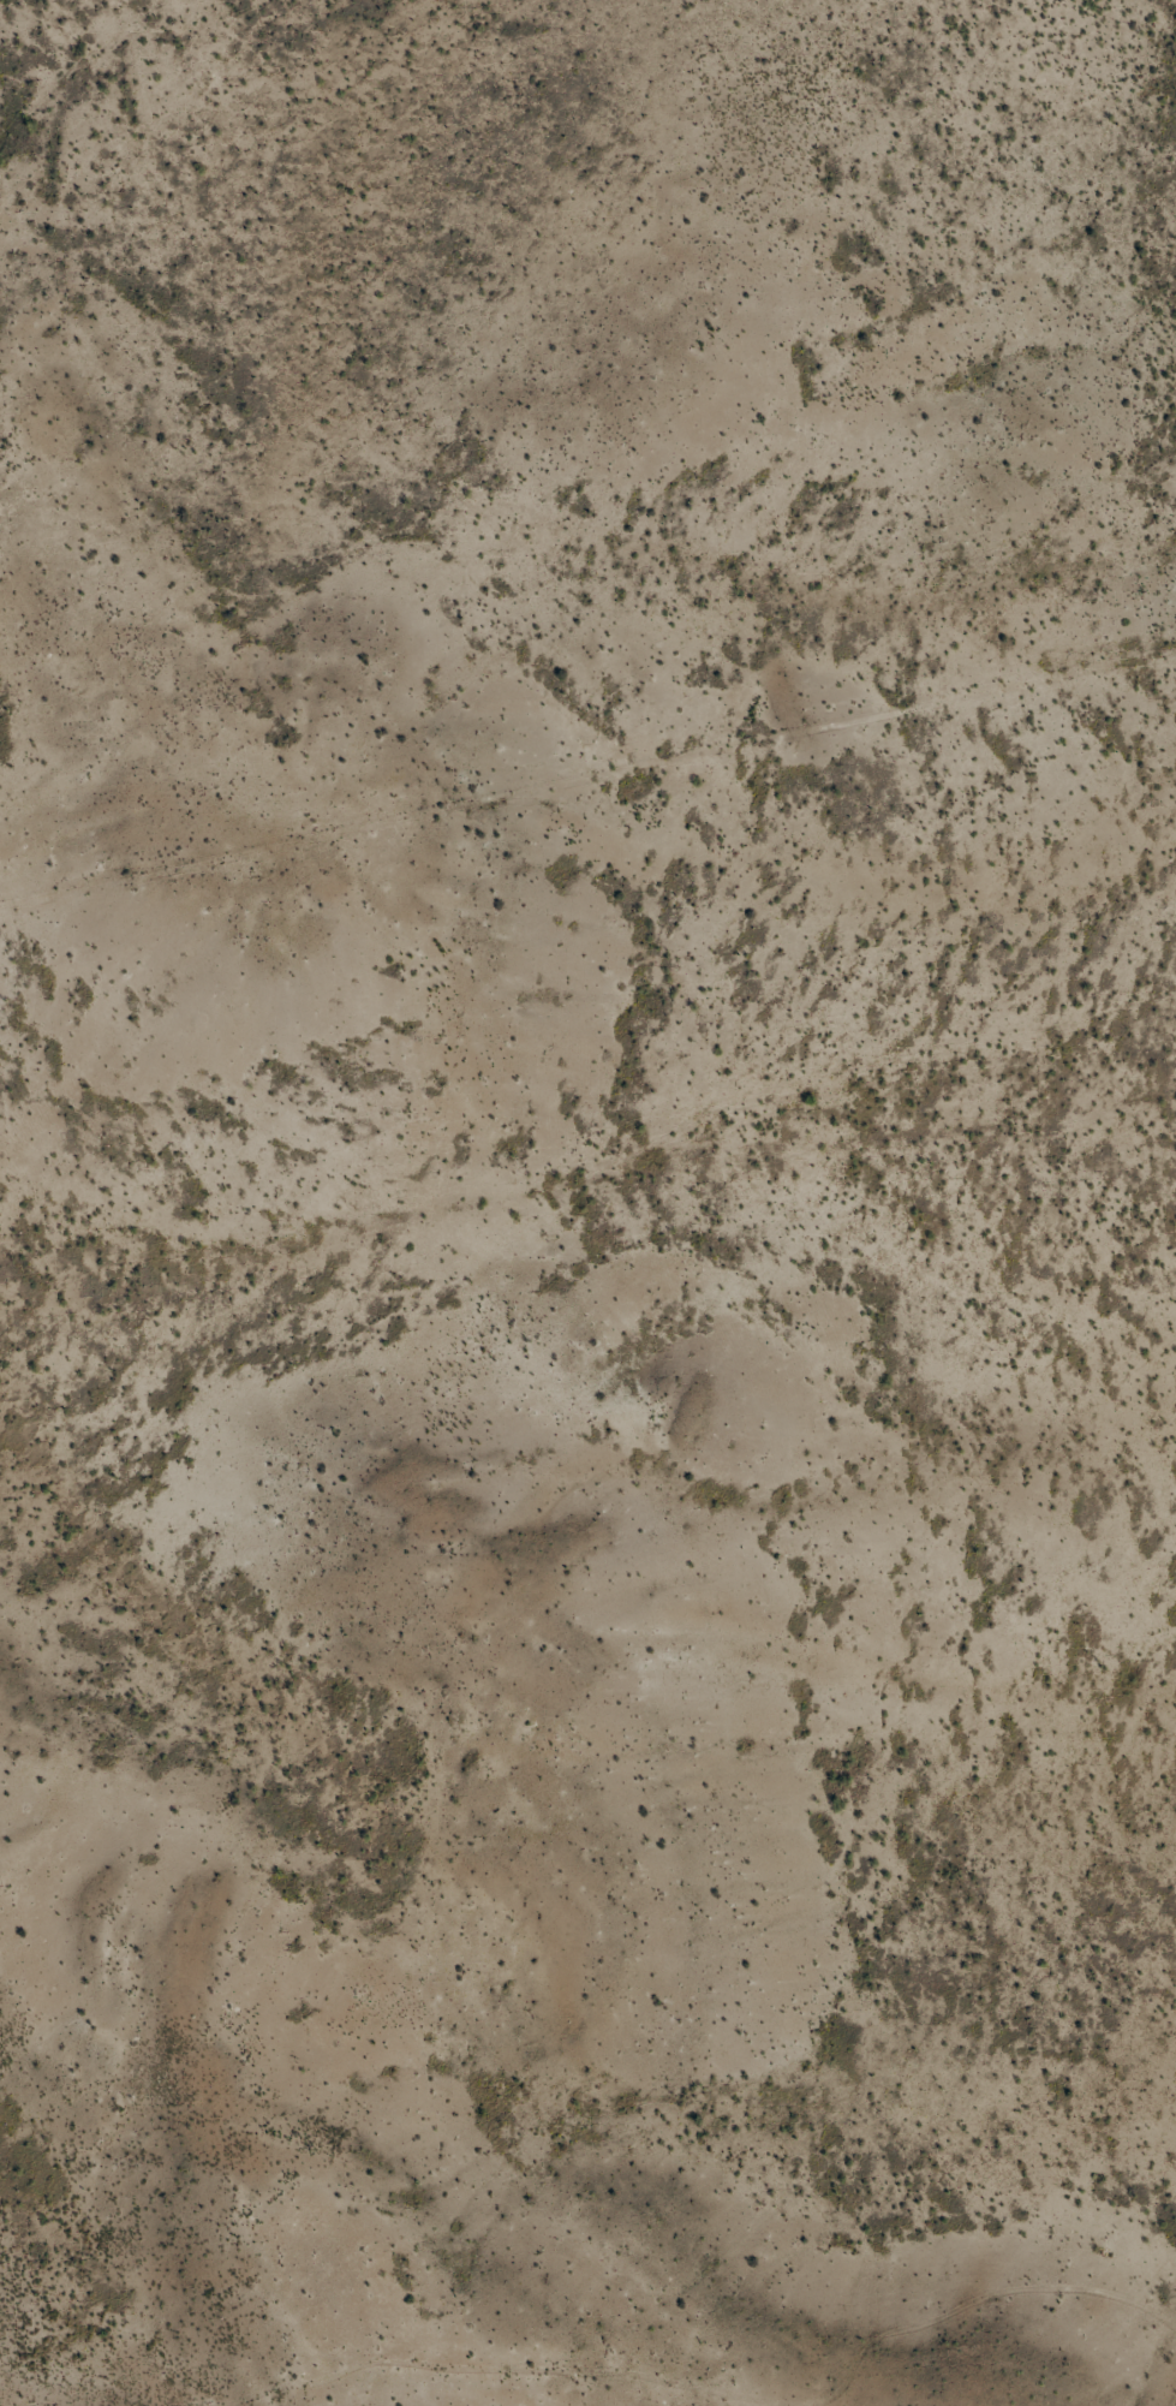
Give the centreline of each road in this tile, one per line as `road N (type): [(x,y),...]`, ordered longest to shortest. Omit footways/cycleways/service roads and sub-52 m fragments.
road 1 (track): [(351,0),(312,30),(165,84),(0,187)]
road 2 (track): [(900,2405),(1021,2347),(1103,2347),(1175,2392)]
road 3 (track): [(0,2289),(175,2389),(229,2405)]
road 4 (track): [(333,2405),(441,2383),(581,2405)]

